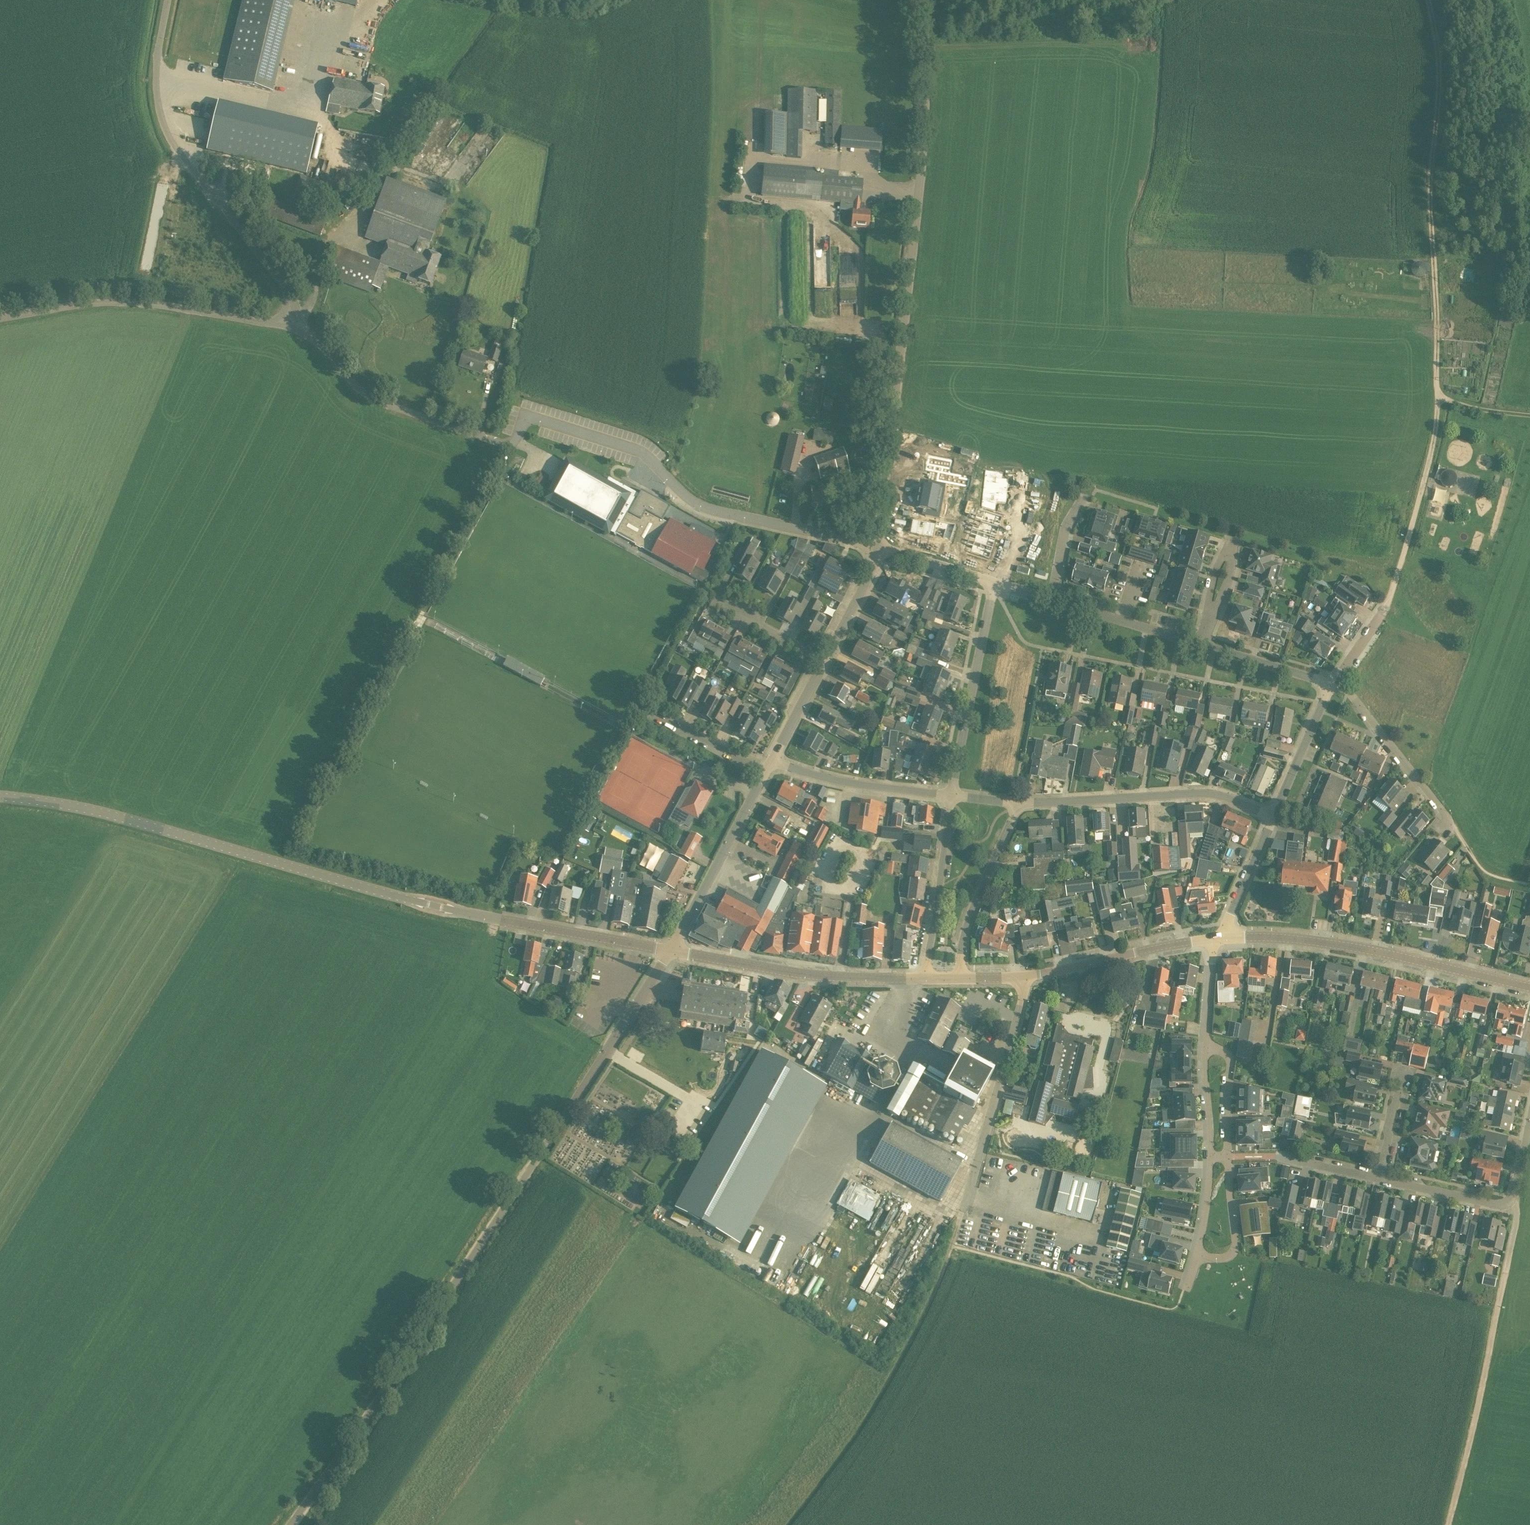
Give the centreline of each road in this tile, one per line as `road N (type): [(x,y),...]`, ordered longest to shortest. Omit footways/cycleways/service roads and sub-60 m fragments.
road 1 (tertiary): [(291,1524),(670,950)]
road 2 (tertiary): [(670,950),(434,905),(105,816),(0,799)]
road 3 (unclassified): [(881,518),(921,168),(920,0)]
road 4 (residential): [(878,546),(710,510),(642,453),(532,417),(509,444),(495,441)]
road 5 (track): [(1438,396),(1431,180),(1442,71),(1430,0)]
road 6 (unclassified): [(291,328),(288,292),(166,130),(156,77),(168,0)]
road 7 (track): [(1446,1524),(1517,1216),(1514,1199)]
road 8 (track): [(789,1524),(890,1377),(950,1249)]
road 9 (tertiary): [(1529,988),(1339,943),(1222,937)]
road 10 (unclassified): [(0,317),(132,301),(291,328)]
road 11 (residential): [(950,1249),(1026,977)]
road 12 (residential): [(1273,816),(1208,793),(1018,803)]
road 13 (tertiary): [(924,979),(805,974),(670,950)]
road 14 (unclassified): [(291,328),(315,340),(380,402),(485,438)]
road 15 (track): [(1384,610),(1422,491),(1438,396)]
road 16 (residential): [(1470,852),(1346,688),(1334,684)]
road 17 (residential): [(950,796),(994,583)]
road 18 (residential): [(670,950),(765,773)]
road 19 (tertiary): [(1213,938),(1026,977)]
road 20 (residential): [(950,796),(924,979)]
road 21 (residential): [(962,977),(967,924),(1018,803)]
road 22 (residential): [(950,796),(818,777),(772,760)]
road 23 (residential): [(1202,645),(1053,599)]
road 24 (residential): [(1273,816),(1334,684)]
road 25 (residential): [(1514,1199),(1499,1206),(1377,1178)]
road 26 (residential): [(1334,684),(1202,645)]
road 27 (residential): [(1222,937),(1273,816)]
road 28 (residential): [(765,773),(650,713)]
road 29 (residential): [(824,663),(878,546)]
road 30 (residential): [(1231,1159),(1232,1060),(1208,1048)]
road 31 (residential): [(1210,616),(1229,577),(1231,547),(1211,594)]
road 32 (residential): [(1200,1255),(1221,1257),(1234,1243),(1231,1159)]
road 33 (residential): [(994,583),(878,546)]

